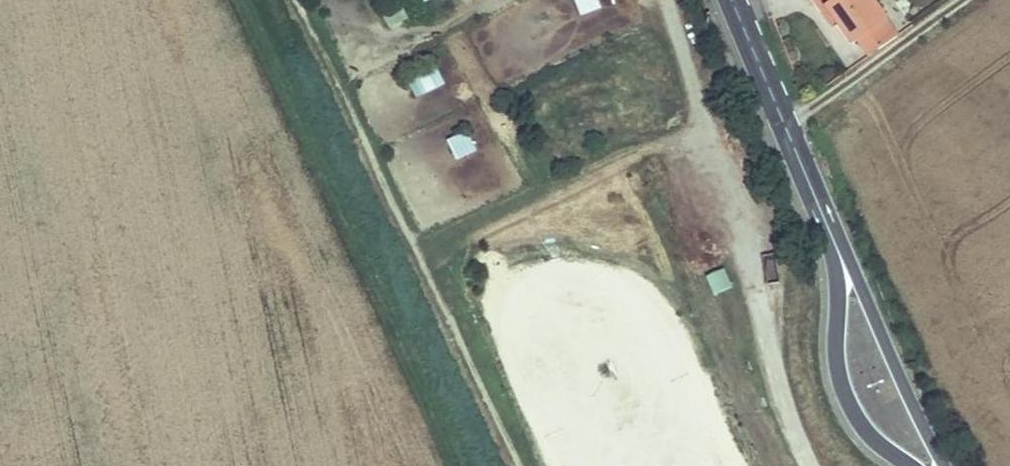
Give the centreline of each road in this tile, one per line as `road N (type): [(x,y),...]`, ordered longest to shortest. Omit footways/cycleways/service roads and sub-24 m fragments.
road 1 (track): [(506,465),(294,0)]
road 2 (track): [(660,0),(708,124),(783,416),(809,465)]
road 3 (secondary): [(785,124),(830,249),(839,378),(872,435),(918,465)]
road 4 (secondary): [(945,465),(785,124)]
road 5 (track): [(409,253),(708,124)]
road 6 (track): [(785,124),(964,0)]
road 7 (secondary): [(730,0),(785,124)]

